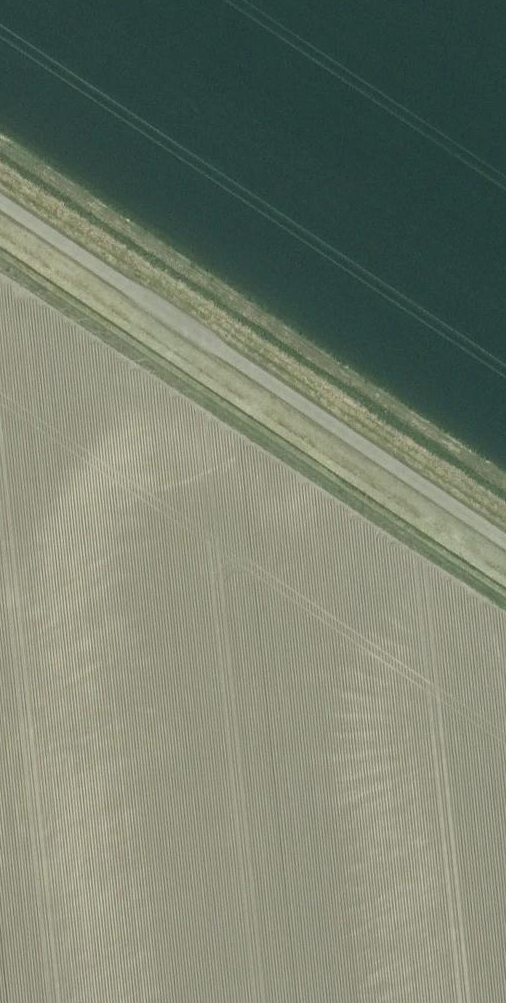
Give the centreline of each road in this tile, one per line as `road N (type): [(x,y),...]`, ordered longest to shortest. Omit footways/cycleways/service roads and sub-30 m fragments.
road 1 (unclassified): [(505,541),(0,201)]

